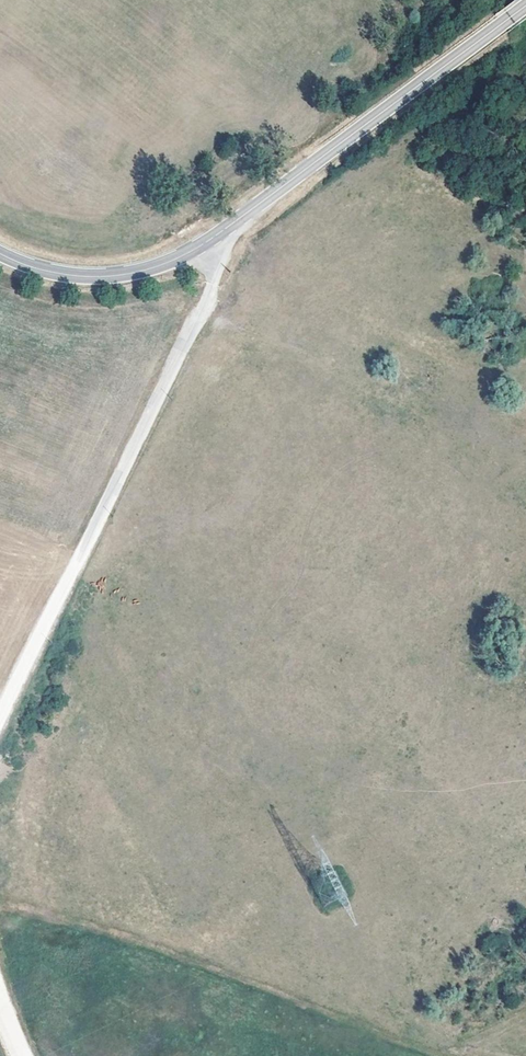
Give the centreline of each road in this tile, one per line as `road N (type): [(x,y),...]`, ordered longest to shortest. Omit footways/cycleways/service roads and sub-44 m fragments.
road 1 (tertiary): [(0,254),(76,276),(119,275),(196,249),(525,7)]
road 2 (track): [(0,717),(170,378),(225,258),(223,231)]

